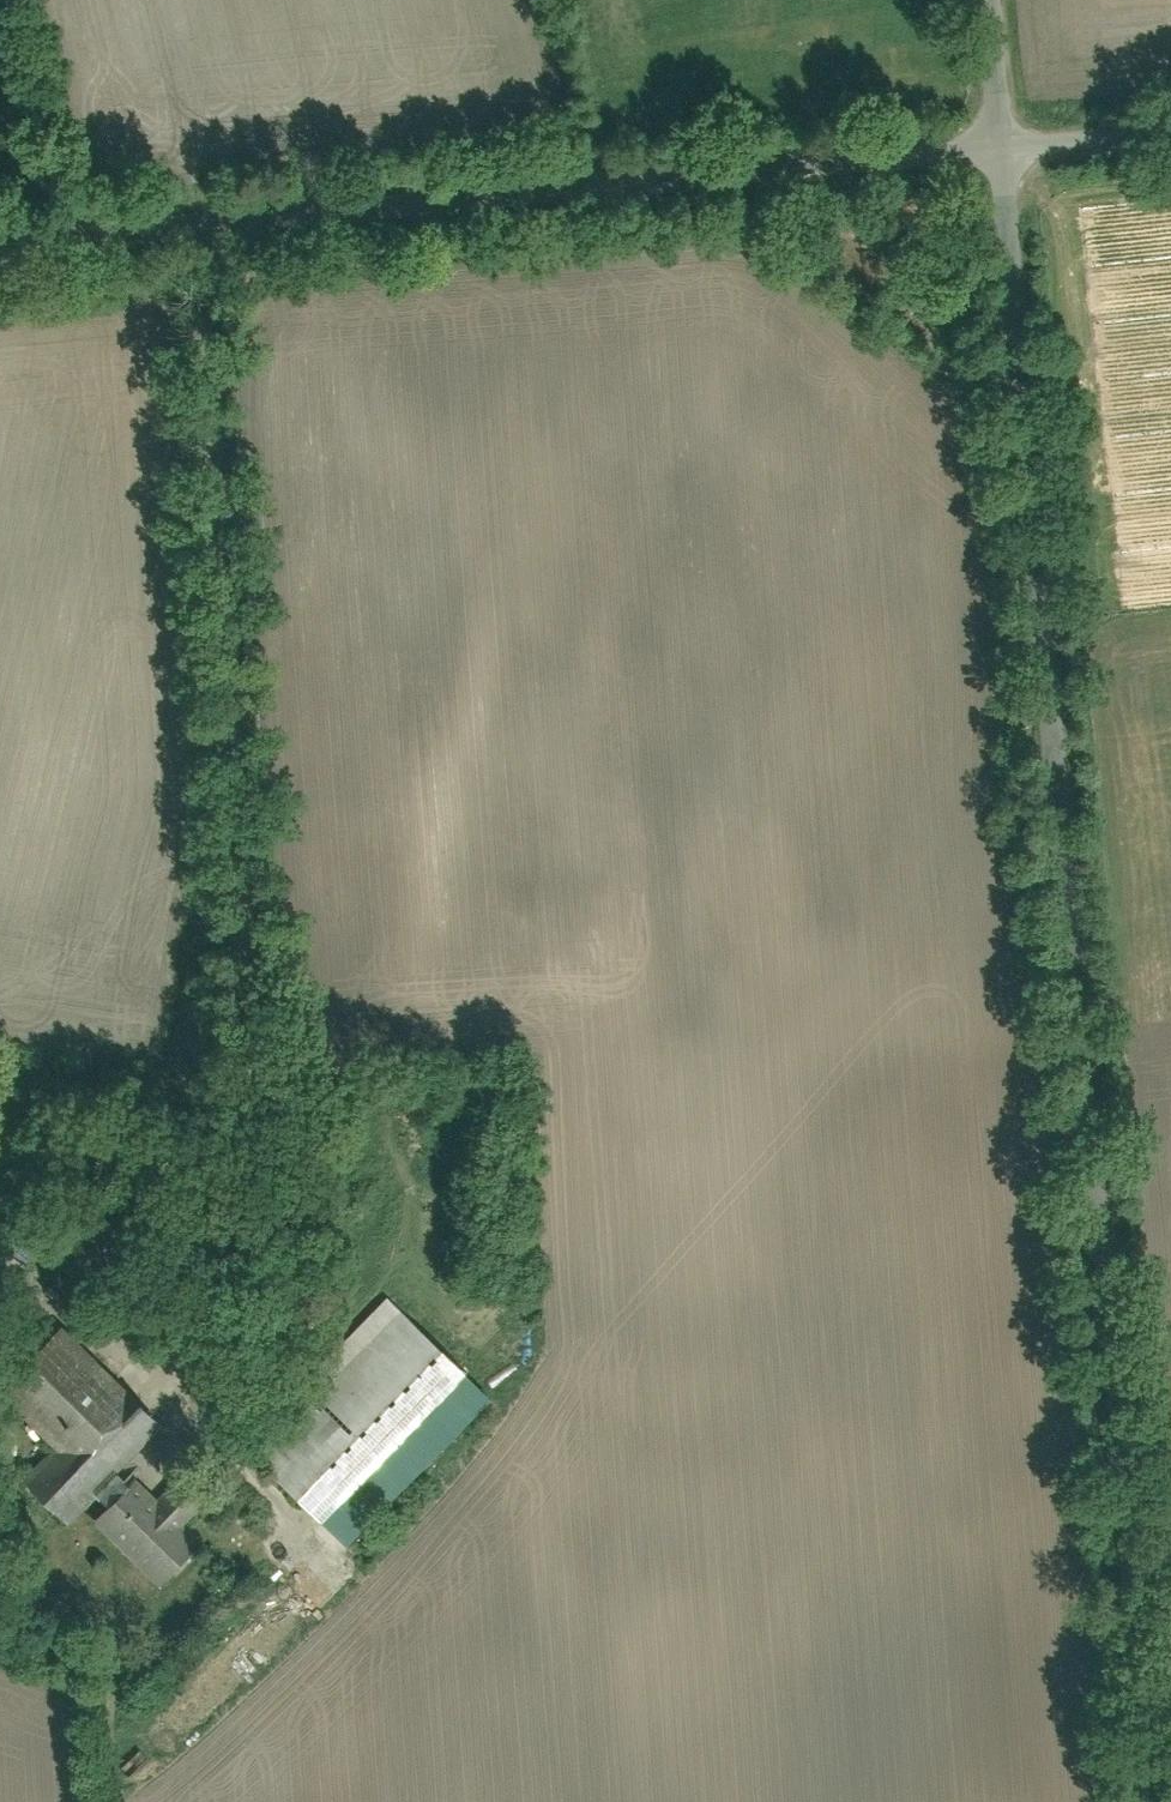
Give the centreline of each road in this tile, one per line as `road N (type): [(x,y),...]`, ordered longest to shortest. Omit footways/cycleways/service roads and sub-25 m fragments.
road 1 (residential): [(1165,1801),(1004,147)]
road 2 (unclassified): [(1004,147),(0,246)]
road 3 (unclassified): [(1170,128),(1004,147)]
road 4 (residential): [(1004,147),(990,0)]

